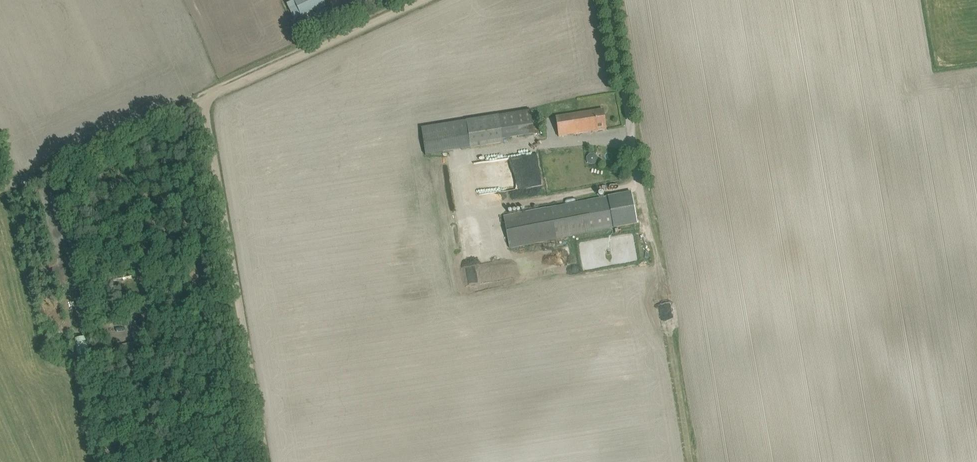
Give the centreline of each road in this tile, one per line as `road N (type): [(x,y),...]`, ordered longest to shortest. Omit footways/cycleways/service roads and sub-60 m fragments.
road 1 (track): [(205,102),(266,461)]
road 2 (track): [(196,97),(205,102),(428,0)]
road 3 (unclassified): [(649,239),(606,0)]

